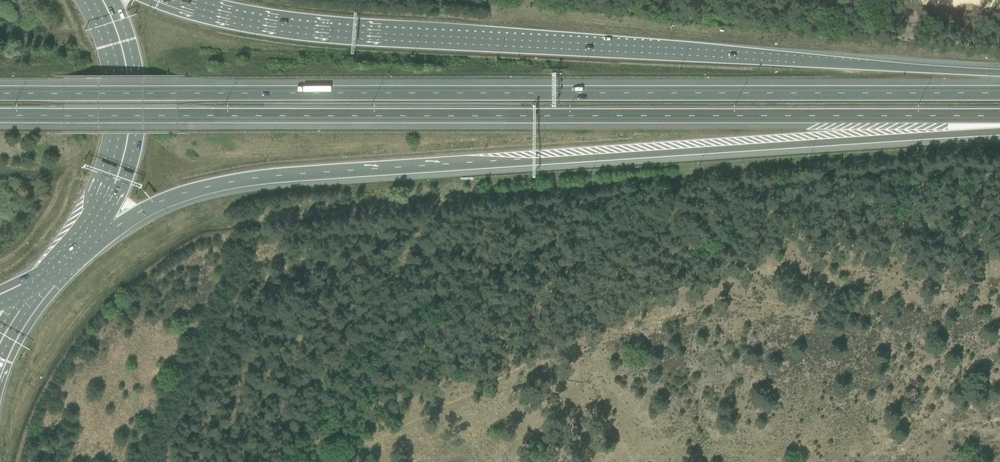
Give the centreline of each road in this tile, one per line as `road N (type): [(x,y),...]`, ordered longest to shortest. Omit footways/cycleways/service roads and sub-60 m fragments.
road 1 (motorway): [(999,93),(0,94)]
road 2 (motorway): [(0,116),(999,117)]
road 3 (motorway): [(73,249),(171,197),(252,178),(999,132)]
road 4 (motorway): [(999,73),(312,32),(161,0)]
road 5 (trunk): [(73,249),(109,195),(128,132),(127,73),(102,0)]

